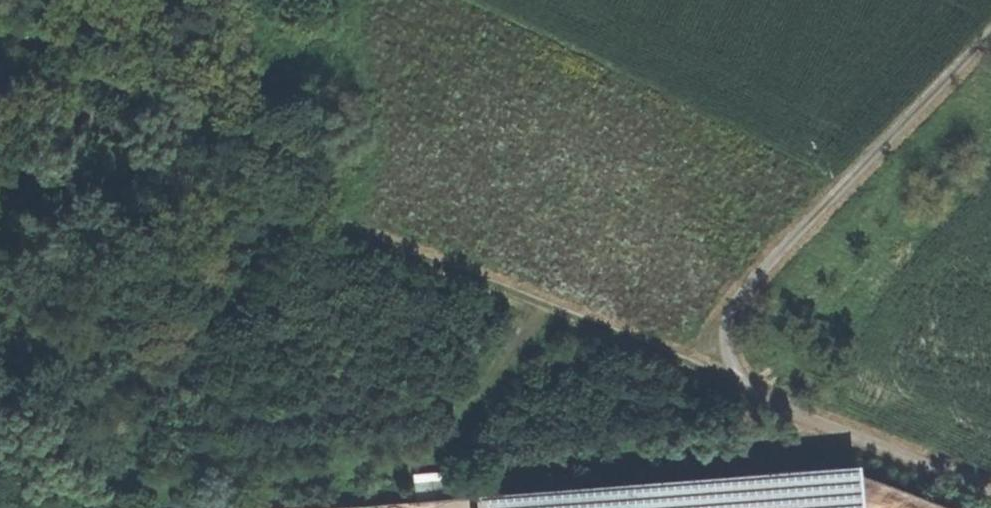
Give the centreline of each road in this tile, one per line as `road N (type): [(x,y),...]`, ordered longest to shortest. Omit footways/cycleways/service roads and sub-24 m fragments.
road 1 (track): [(753,387),(265,197),(184,144),(0,65)]
road 2 (track): [(990,34),(740,298),(734,343),(753,387)]
road 3 (track): [(540,298),(447,459),(349,468)]
road 4 (track): [(990,481),(753,387)]
road 5 (track): [(348,228),(355,72),(349,0)]

